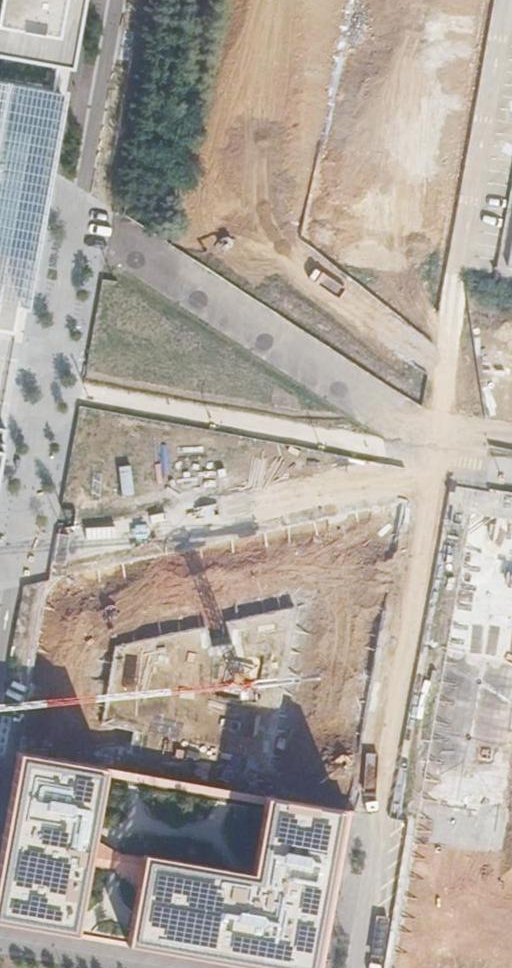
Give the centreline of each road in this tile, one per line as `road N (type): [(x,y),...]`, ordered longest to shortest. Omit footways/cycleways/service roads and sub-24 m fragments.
road 1 (unclassified): [(33,520),(452,445)]
road 2 (unclassified): [(452,445),(85,231)]
road 3 (unclassified): [(452,445),(511,51)]
road 4 (residential): [(0,690),(27,554)]

